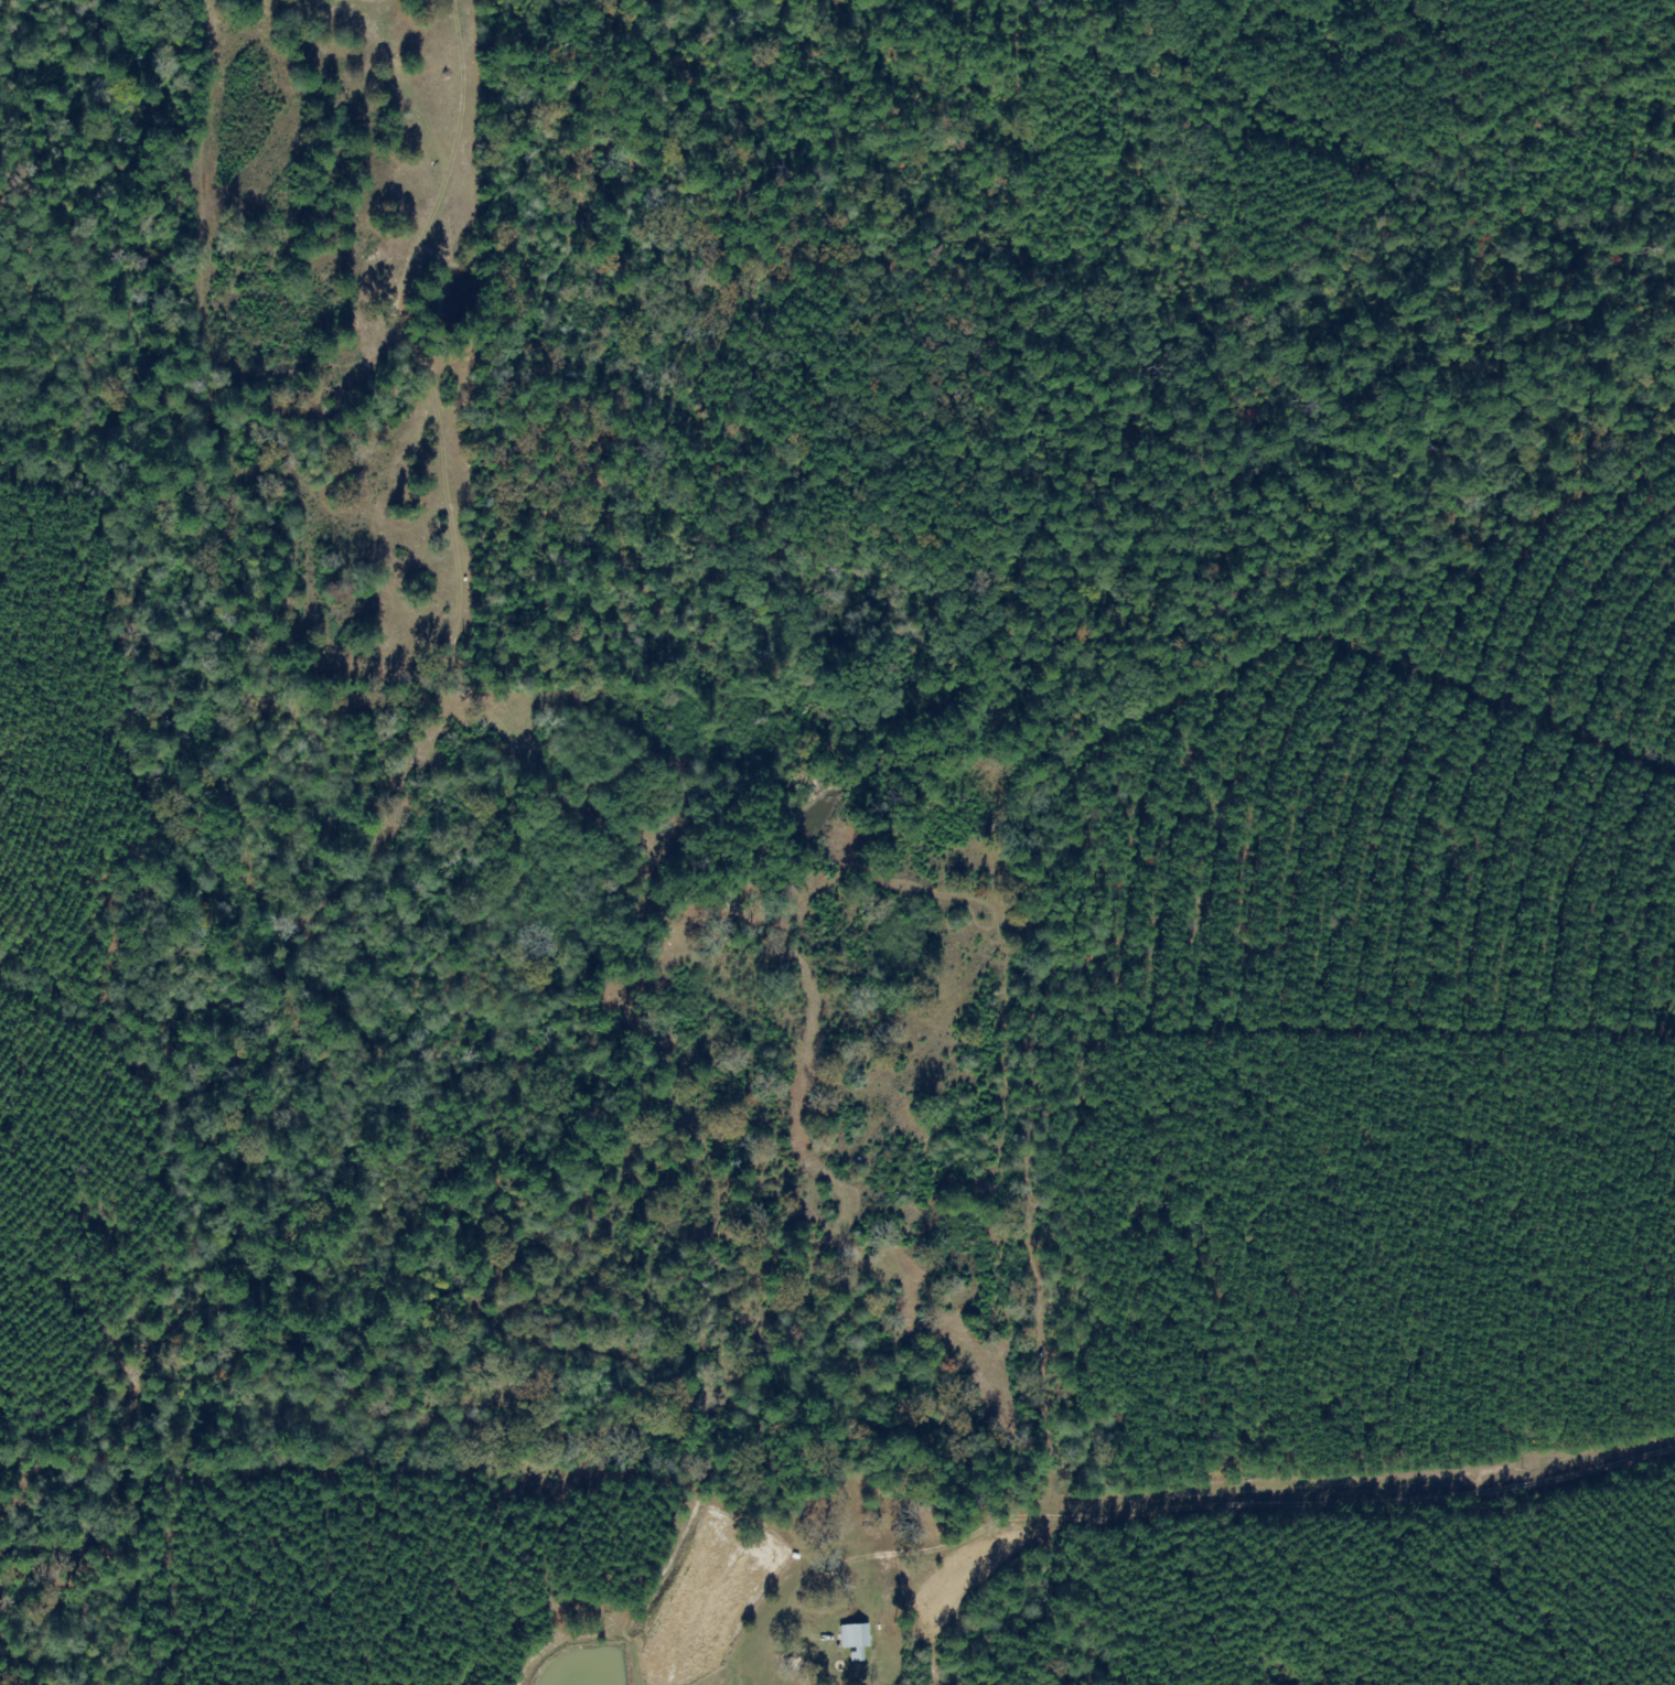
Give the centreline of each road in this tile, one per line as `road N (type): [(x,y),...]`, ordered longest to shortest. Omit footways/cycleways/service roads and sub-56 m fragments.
road 1 (residential): [(1674,1485),(1518,1528),(1273,1525),(1080,1546),(891,1591)]

